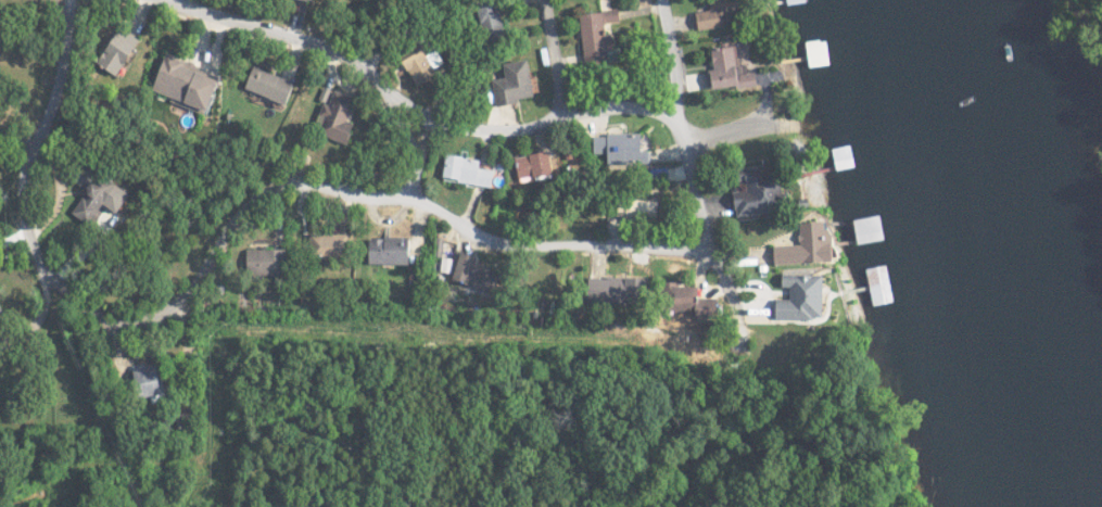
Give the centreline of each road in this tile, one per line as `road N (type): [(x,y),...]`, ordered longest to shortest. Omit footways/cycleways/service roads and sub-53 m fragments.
road 1 (residential): [(72,11),(21,122),(22,249),(74,275),(172,278),(249,232),(346,199),(421,188),(532,215),(740,190)]
road 2 (residential): [(694,90),(591,92),(428,76),(345,55),(228,52),(72,11),(68,0)]

